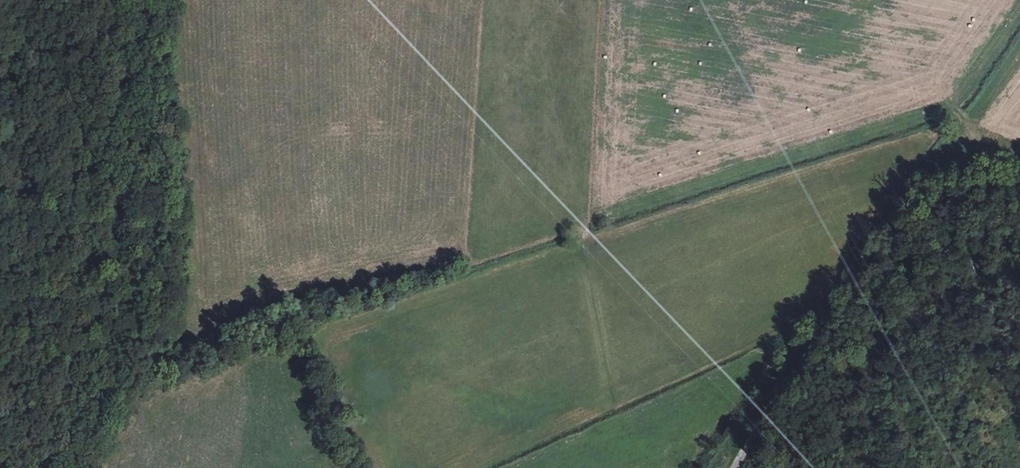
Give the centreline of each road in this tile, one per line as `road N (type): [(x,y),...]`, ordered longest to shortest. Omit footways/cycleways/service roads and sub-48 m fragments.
road 1 (track): [(49,467),(66,413),(56,323),(116,101),(121,0)]
road 2 (unclassified): [(736,467),(831,322),(894,247),(952,204),(1019,185)]

